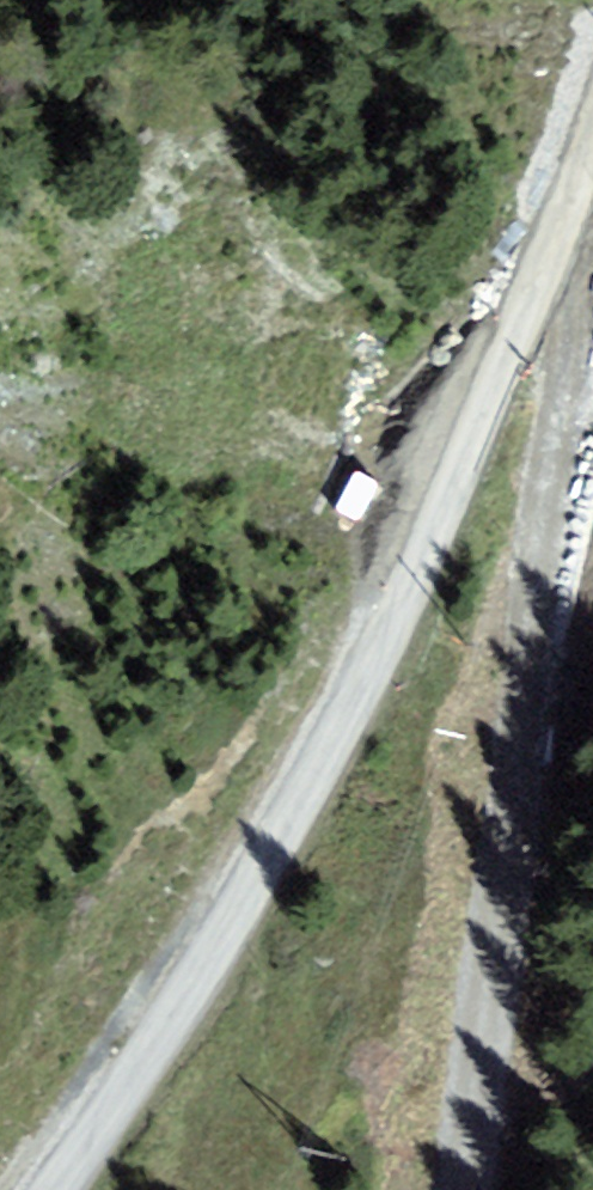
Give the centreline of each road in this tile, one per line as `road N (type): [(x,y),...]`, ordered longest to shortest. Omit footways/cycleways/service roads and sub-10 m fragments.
road 1 (unclassified): [(55,1189),(210,978),(568,219),(592,150)]
road 2 (track): [(469,1189),(568,219)]

